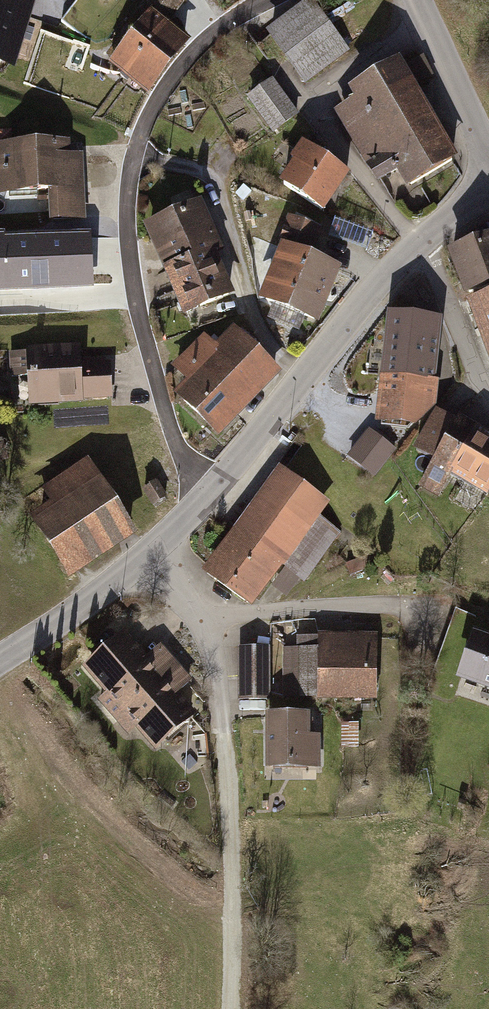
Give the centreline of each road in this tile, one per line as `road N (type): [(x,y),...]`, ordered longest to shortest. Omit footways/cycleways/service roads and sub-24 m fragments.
road 1 (residential): [(268,0),(188,61),(151,113),(128,202),(140,337),(169,424),(208,496)]
road 2 (track): [(202,609),(217,661),(232,819),(231,1008)]
road 3 (tertiary): [(208,496),(417,245)]
road 4 (tertiary): [(0,659),(88,604),(208,496)]
road 5 (tertiary): [(488,177),(417,0)]
road 6 (residential): [(417,245),(488,401)]

